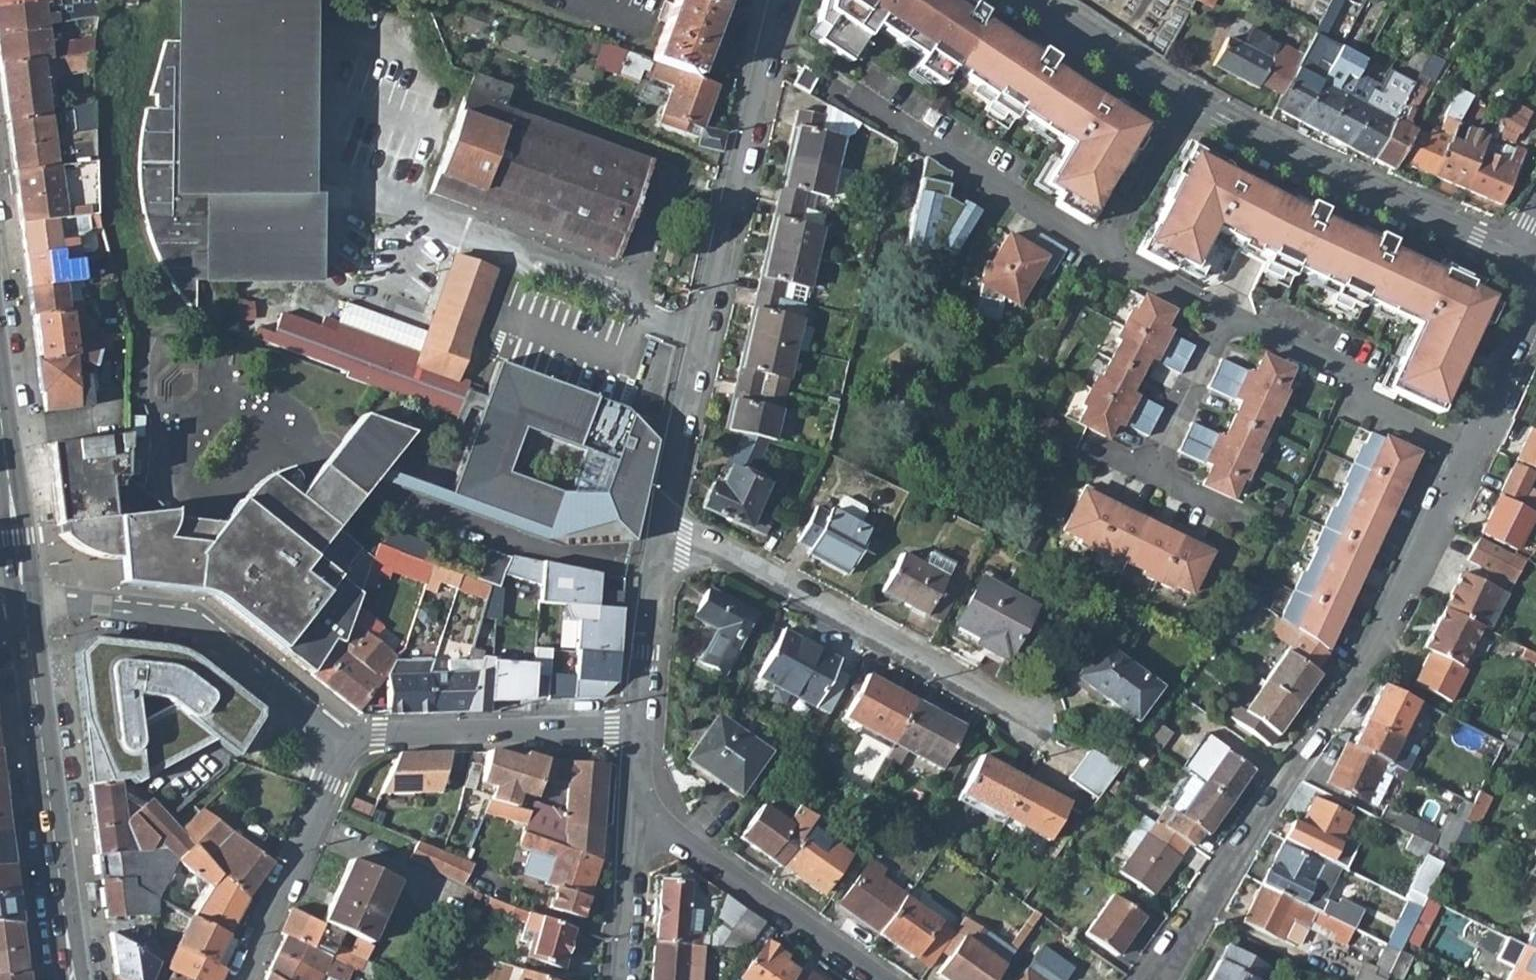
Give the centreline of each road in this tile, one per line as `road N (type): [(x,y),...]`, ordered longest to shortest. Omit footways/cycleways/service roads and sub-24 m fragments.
road 1 (residential): [(1158,979),(1383,639),(1476,459)]
road 2 (residential): [(784,0),(658,531)]
road 3 (residential): [(658,531),(1006,707),(1022,732)]
road 4 (secondary): [(24,600),(73,979)]
road 5 (residential): [(1513,254),(1184,104)]
road 6 (residential): [(24,600),(191,620),(340,741)]
road 7 (residential): [(340,741),(640,730)]
road 8 (residential): [(1223,318),(1342,374),(1371,416),(1476,459)]
road 9 (residential): [(853,96),(1098,256)]
road 10 (residential): [(634,815),(876,979)]
road 11 (residential): [(340,741),(243,979)]
road 12 (residential): [(658,531),(640,730)]
road 13 (secondary): [(0,407),(24,600)]
road 14 (residential): [(1184,104),(1030,0)]
road 15 (residential): [(1184,104),(1098,256)]
road 16 (residential): [(1223,318),(1146,472)]
road 17 (residential): [(1476,459),(1535,301)]
road 18 (residential): [(634,815),(624,979)]
road 19 (residential): [(1098,256),(1223,318)]

